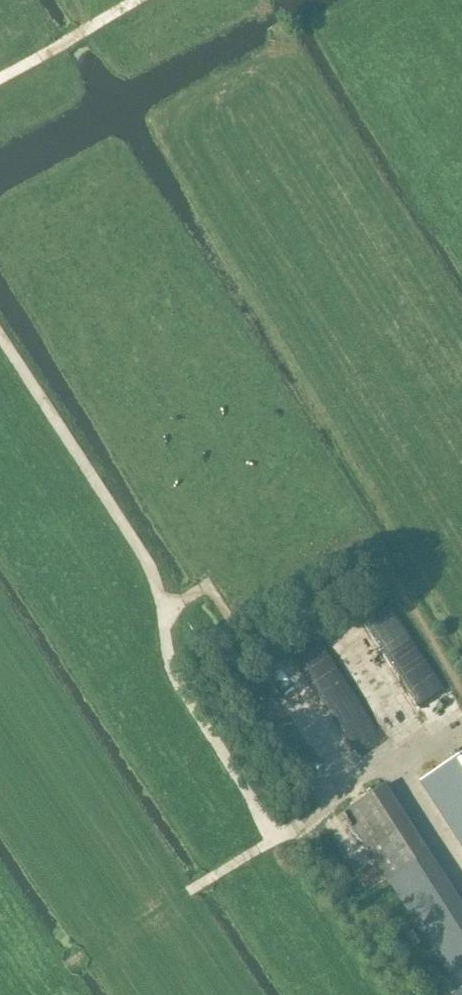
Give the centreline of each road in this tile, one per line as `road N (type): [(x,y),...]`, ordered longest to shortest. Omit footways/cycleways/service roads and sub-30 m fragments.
road 1 (track): [(274,839),(172,671),(148,564),(0,337)]
road 2 (track): [(0,79),(135,0)]

